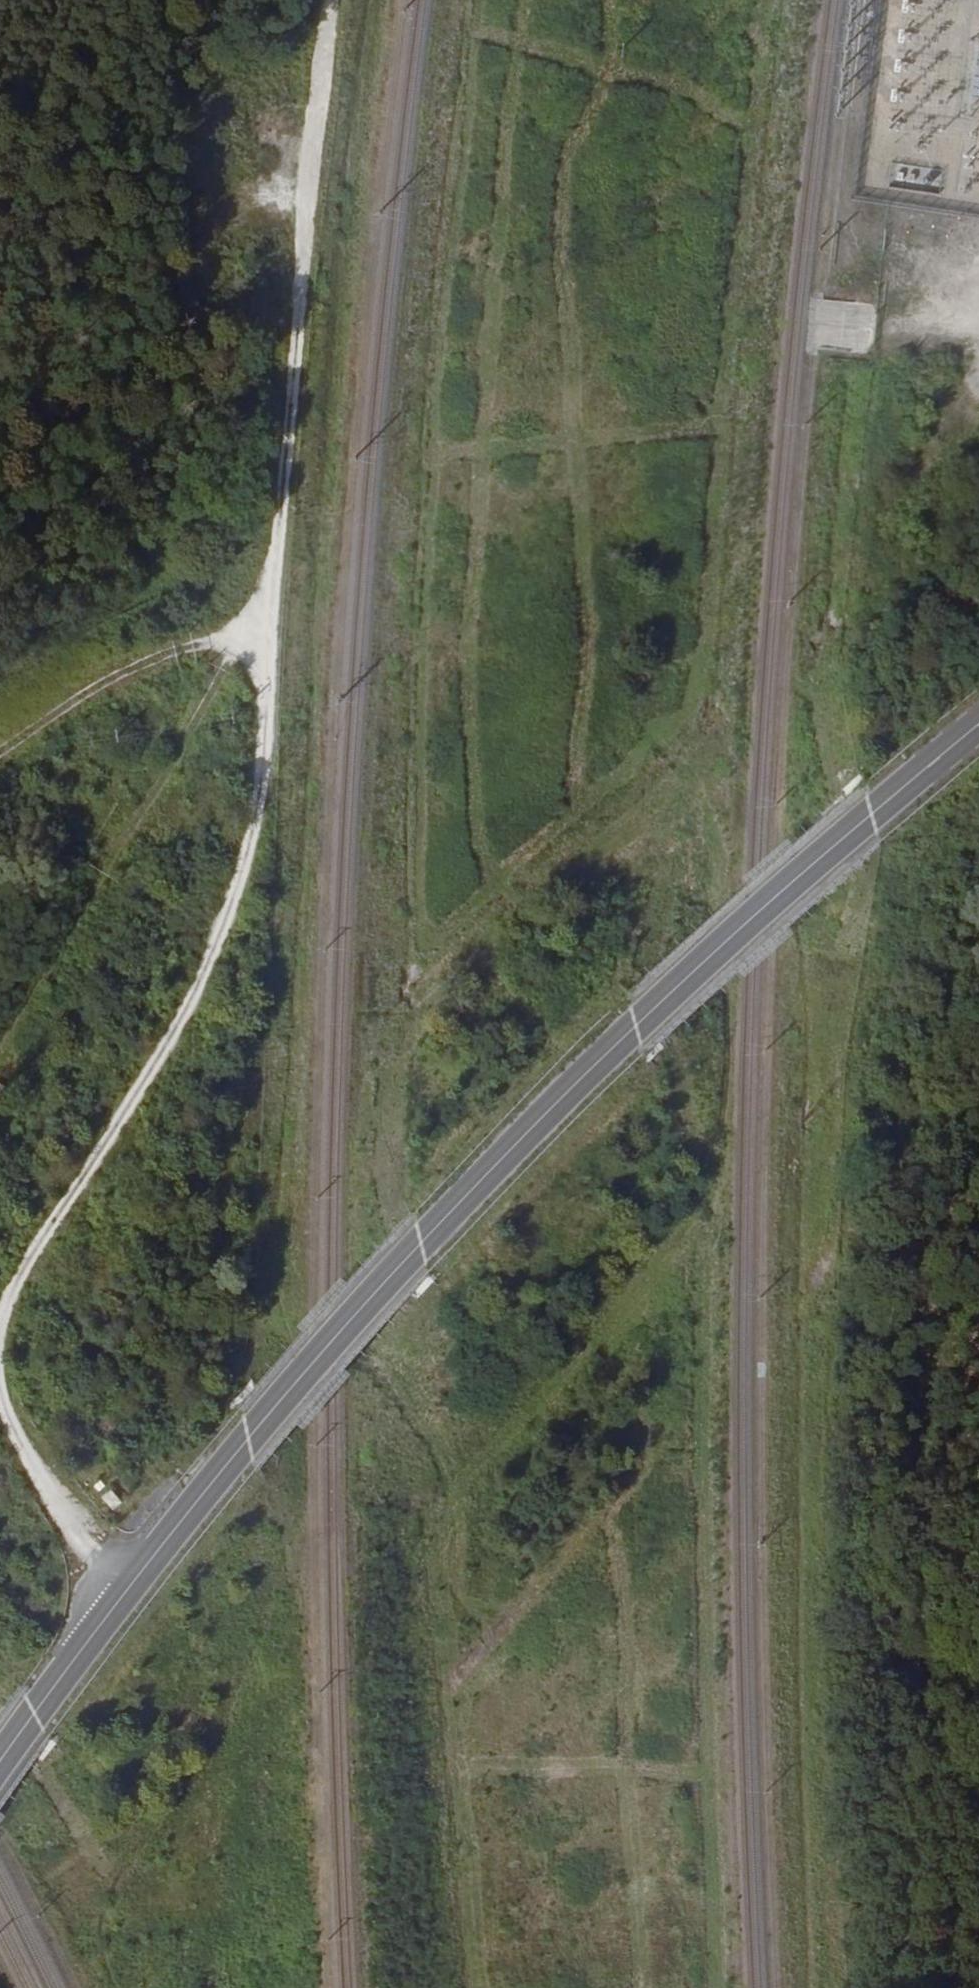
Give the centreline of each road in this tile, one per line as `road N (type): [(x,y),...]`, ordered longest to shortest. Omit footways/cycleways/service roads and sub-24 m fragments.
road 1 (track): [(0,1323),(15,1278),(202,989),(248,878),(333,0)]
road 2 (tertiary): [(640,1022),(416,1250),(261,1426),(0,1764)]
road 3 (tertiary): [(640,1022),(978,726)]
road 4 (track): [(122,1598),(16,1433),(0,1390)]

